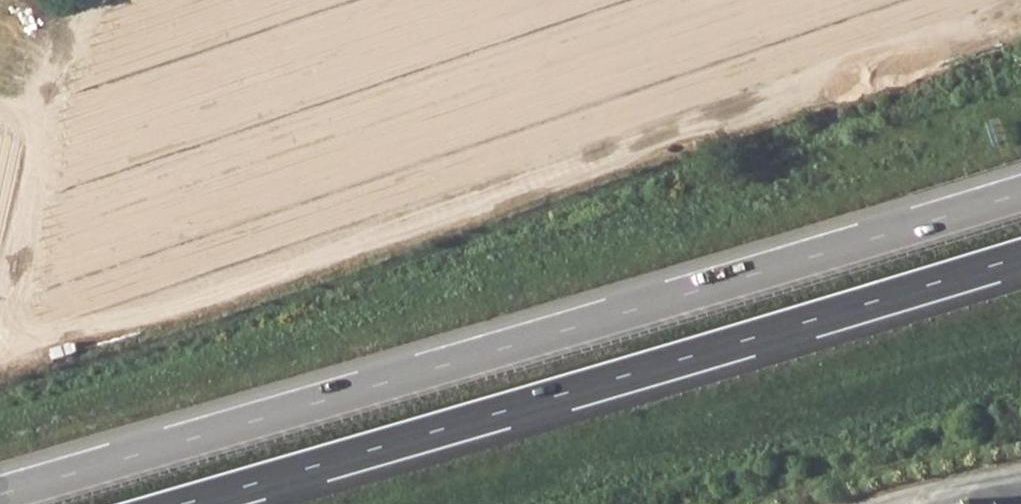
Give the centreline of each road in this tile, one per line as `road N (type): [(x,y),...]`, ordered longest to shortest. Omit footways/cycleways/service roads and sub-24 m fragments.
road 1 (motorway): [(1020,194),(0,495)]
road 2 (motorway): [(186,503),(1020,257)]

